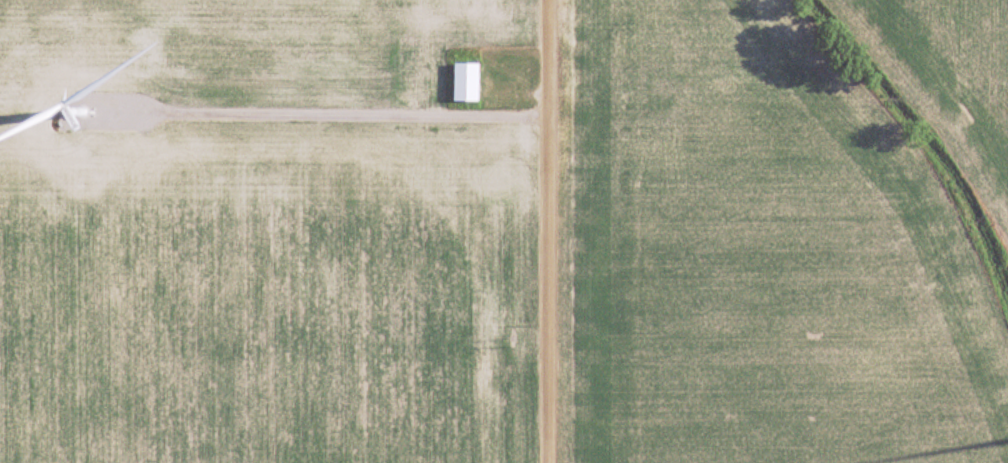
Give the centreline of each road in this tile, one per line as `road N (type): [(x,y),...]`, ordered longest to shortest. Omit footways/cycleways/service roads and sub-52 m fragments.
road 1 (residential): [(547,462),(547,0)]

